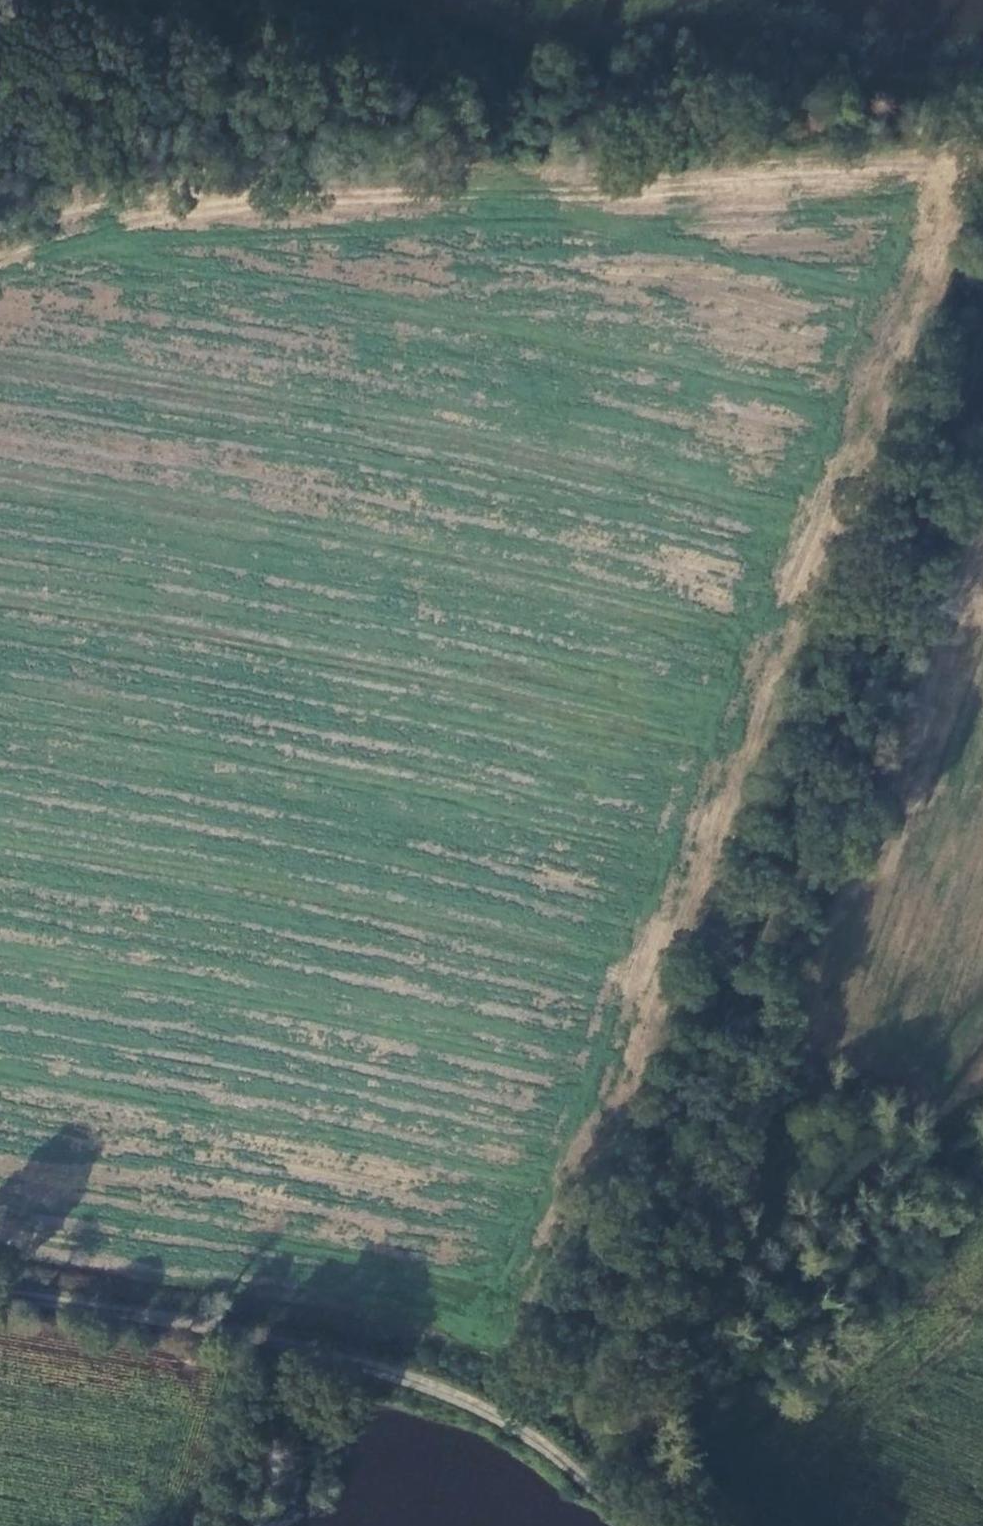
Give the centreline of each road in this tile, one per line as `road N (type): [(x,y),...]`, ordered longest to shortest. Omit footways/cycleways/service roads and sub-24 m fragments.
road 1 (track): [(982,318),(521,1422)]
road 2 (track): [(628,1525),(583,1470),(521,1422),(403,1368),(0,1306)]

